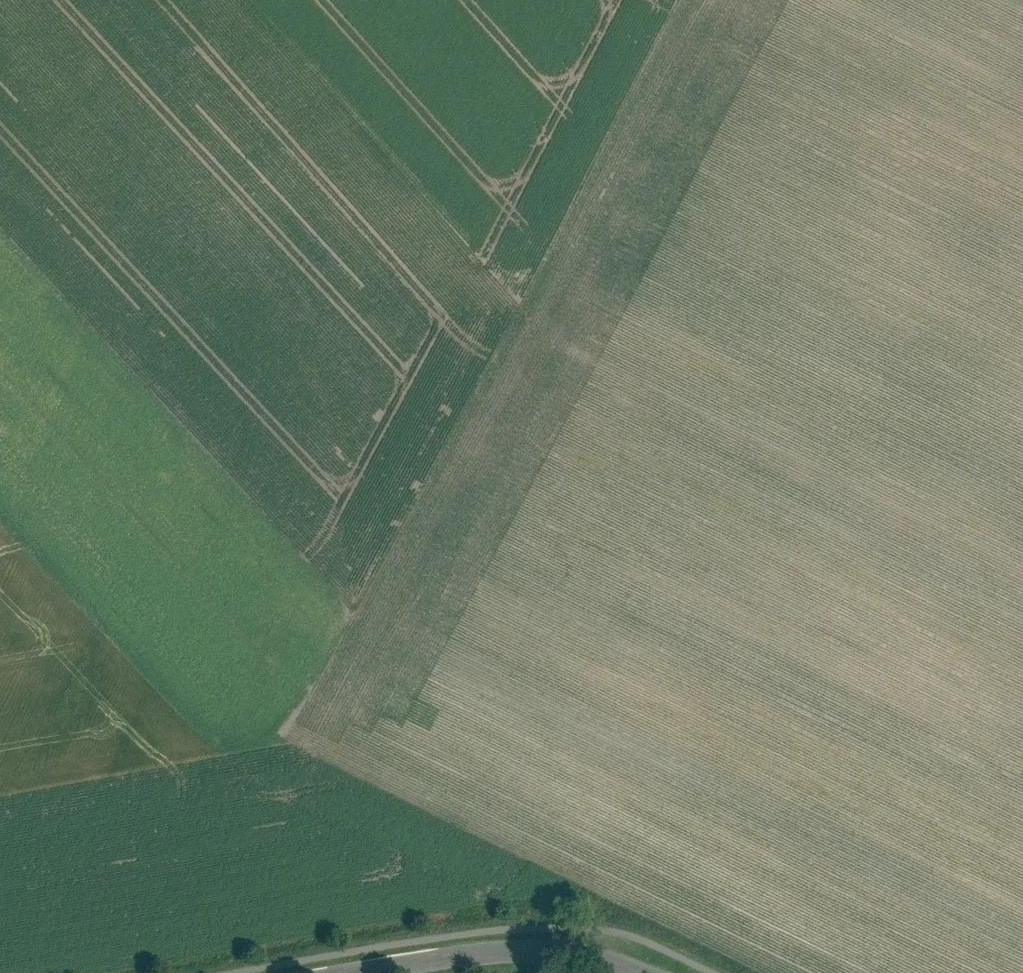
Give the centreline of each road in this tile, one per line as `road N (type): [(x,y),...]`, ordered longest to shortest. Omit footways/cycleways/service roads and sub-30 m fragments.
road 1 (tertiary): [(303,972),(509,944),(607,957),(643,972)]

